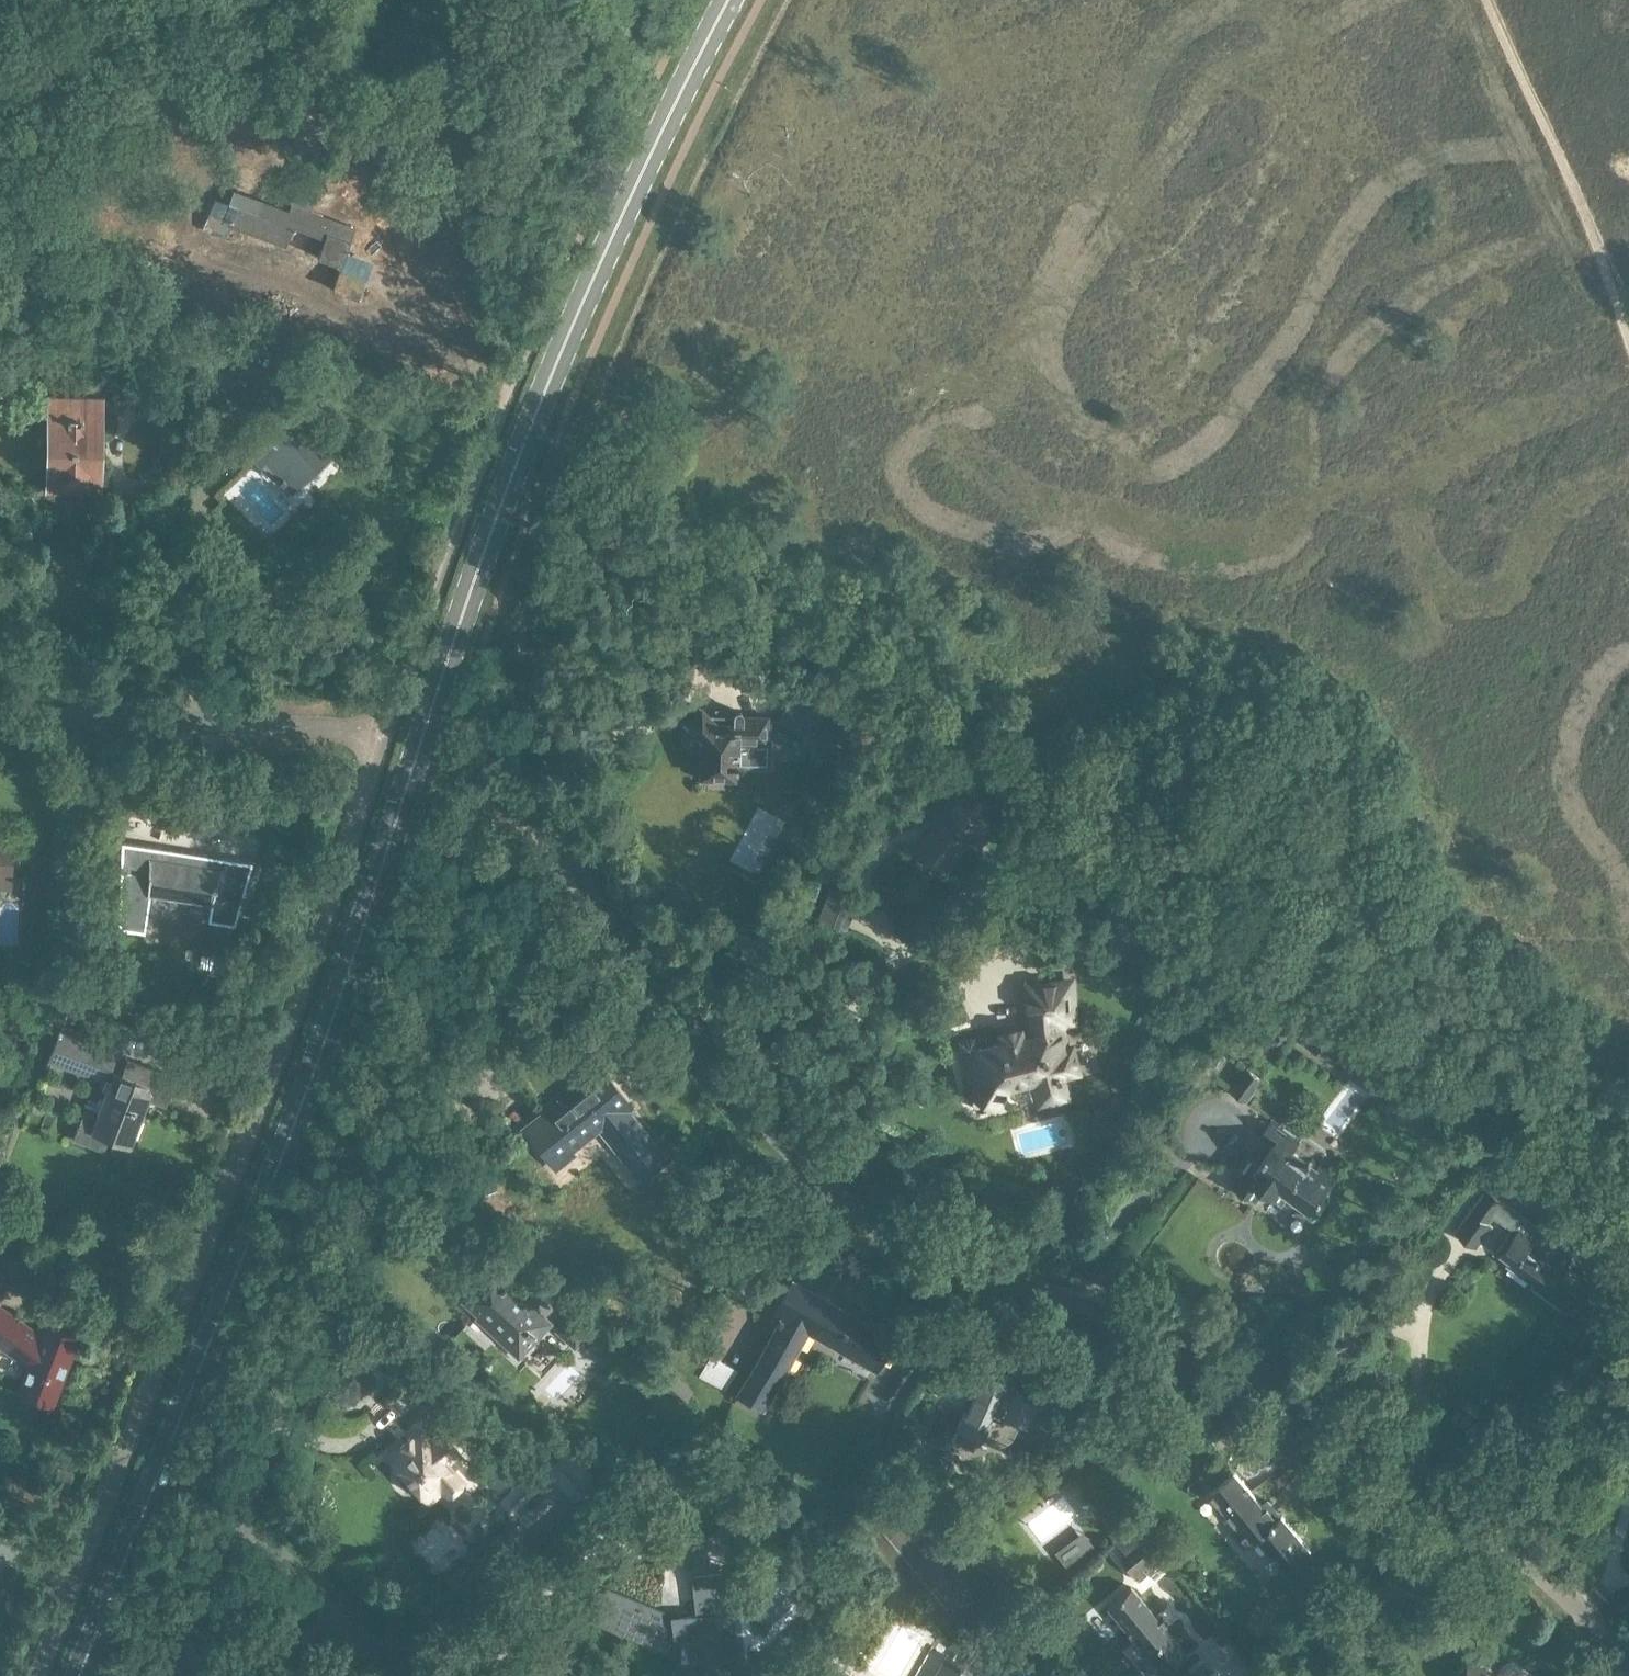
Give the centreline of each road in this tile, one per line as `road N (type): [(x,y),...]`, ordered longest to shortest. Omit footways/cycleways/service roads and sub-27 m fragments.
road 1 (residential): [(1477,1528),(1381,1443),(1199,1339),(998,1278),(849,1207),(785,1146),(527,813),(507,799),(482,798),(407,1122),(297,1364),(242,1513)]
road 2 (secondary): [(446,676),(79,1675)]
road 3 (residential): [(383,733),(190,1285),(39,1675)]
road 4 (secondary): [(446,676),(588,295),(730,0)]
road 5 (residential): [(0,718),(383,733)]
road 6 (unclassified): [(514,382),(383,733)]
road 7 (residential): [(1300,1675),(1477,1528)]
road 8 (residential): [(1628,1669),(1579,1609),(1477,1528)]
road 9 (residential): [(172,1675),(341,1611)]
road 10 (residential): [(242,1513),(167,1675)]
road 11 (residential): [(341,1611),(242,1513)]

